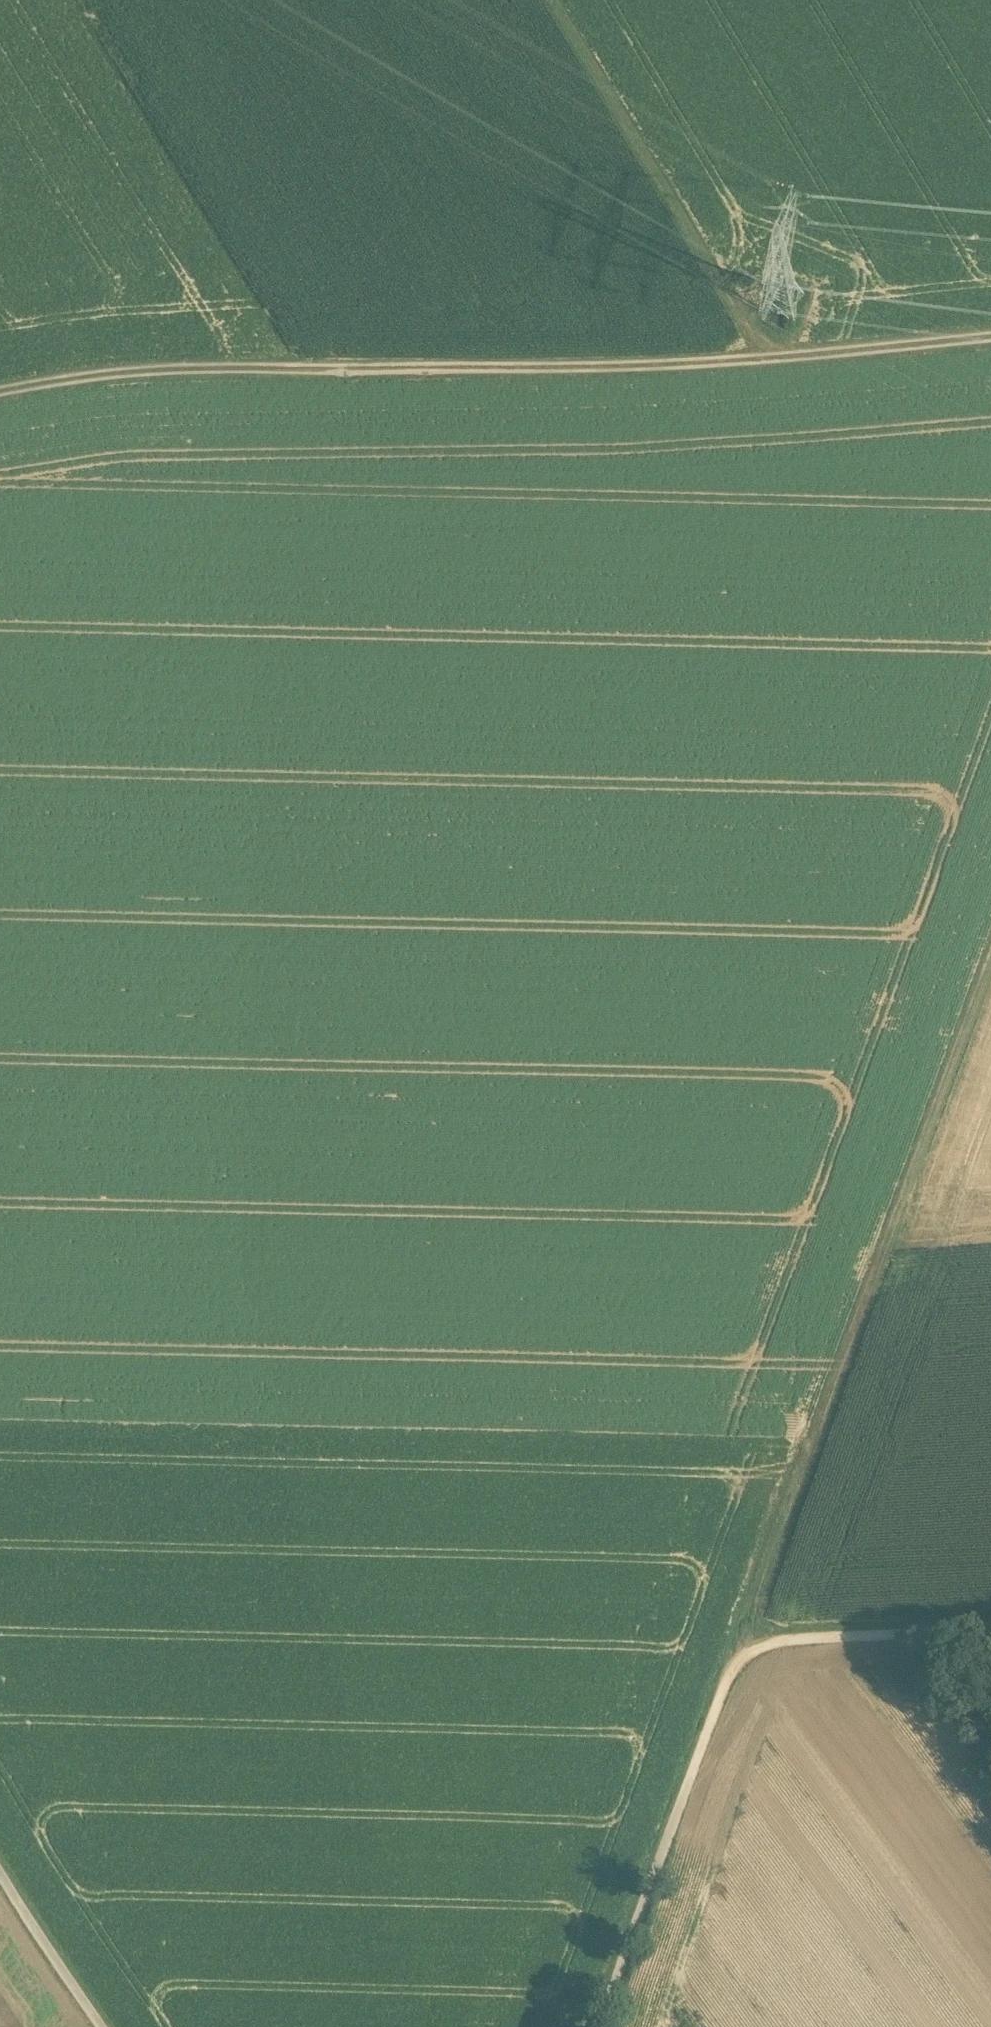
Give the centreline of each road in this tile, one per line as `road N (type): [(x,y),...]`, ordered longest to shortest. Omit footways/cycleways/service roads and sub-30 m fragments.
road 1 (track): [(761,360),(570,372),(230,369),(129,376),(0,398)]
road 2 (track): [(740,1653),(990,966)]
road 3 (track): [(598,2026),(740,1653),(773,1642),(990,1631)]
road 4 (track): [(548,0),(761,360)]
road 5 (track): [(990,339),(761,360)]
road 6 (track): [(98,2026),(0,1884)]

